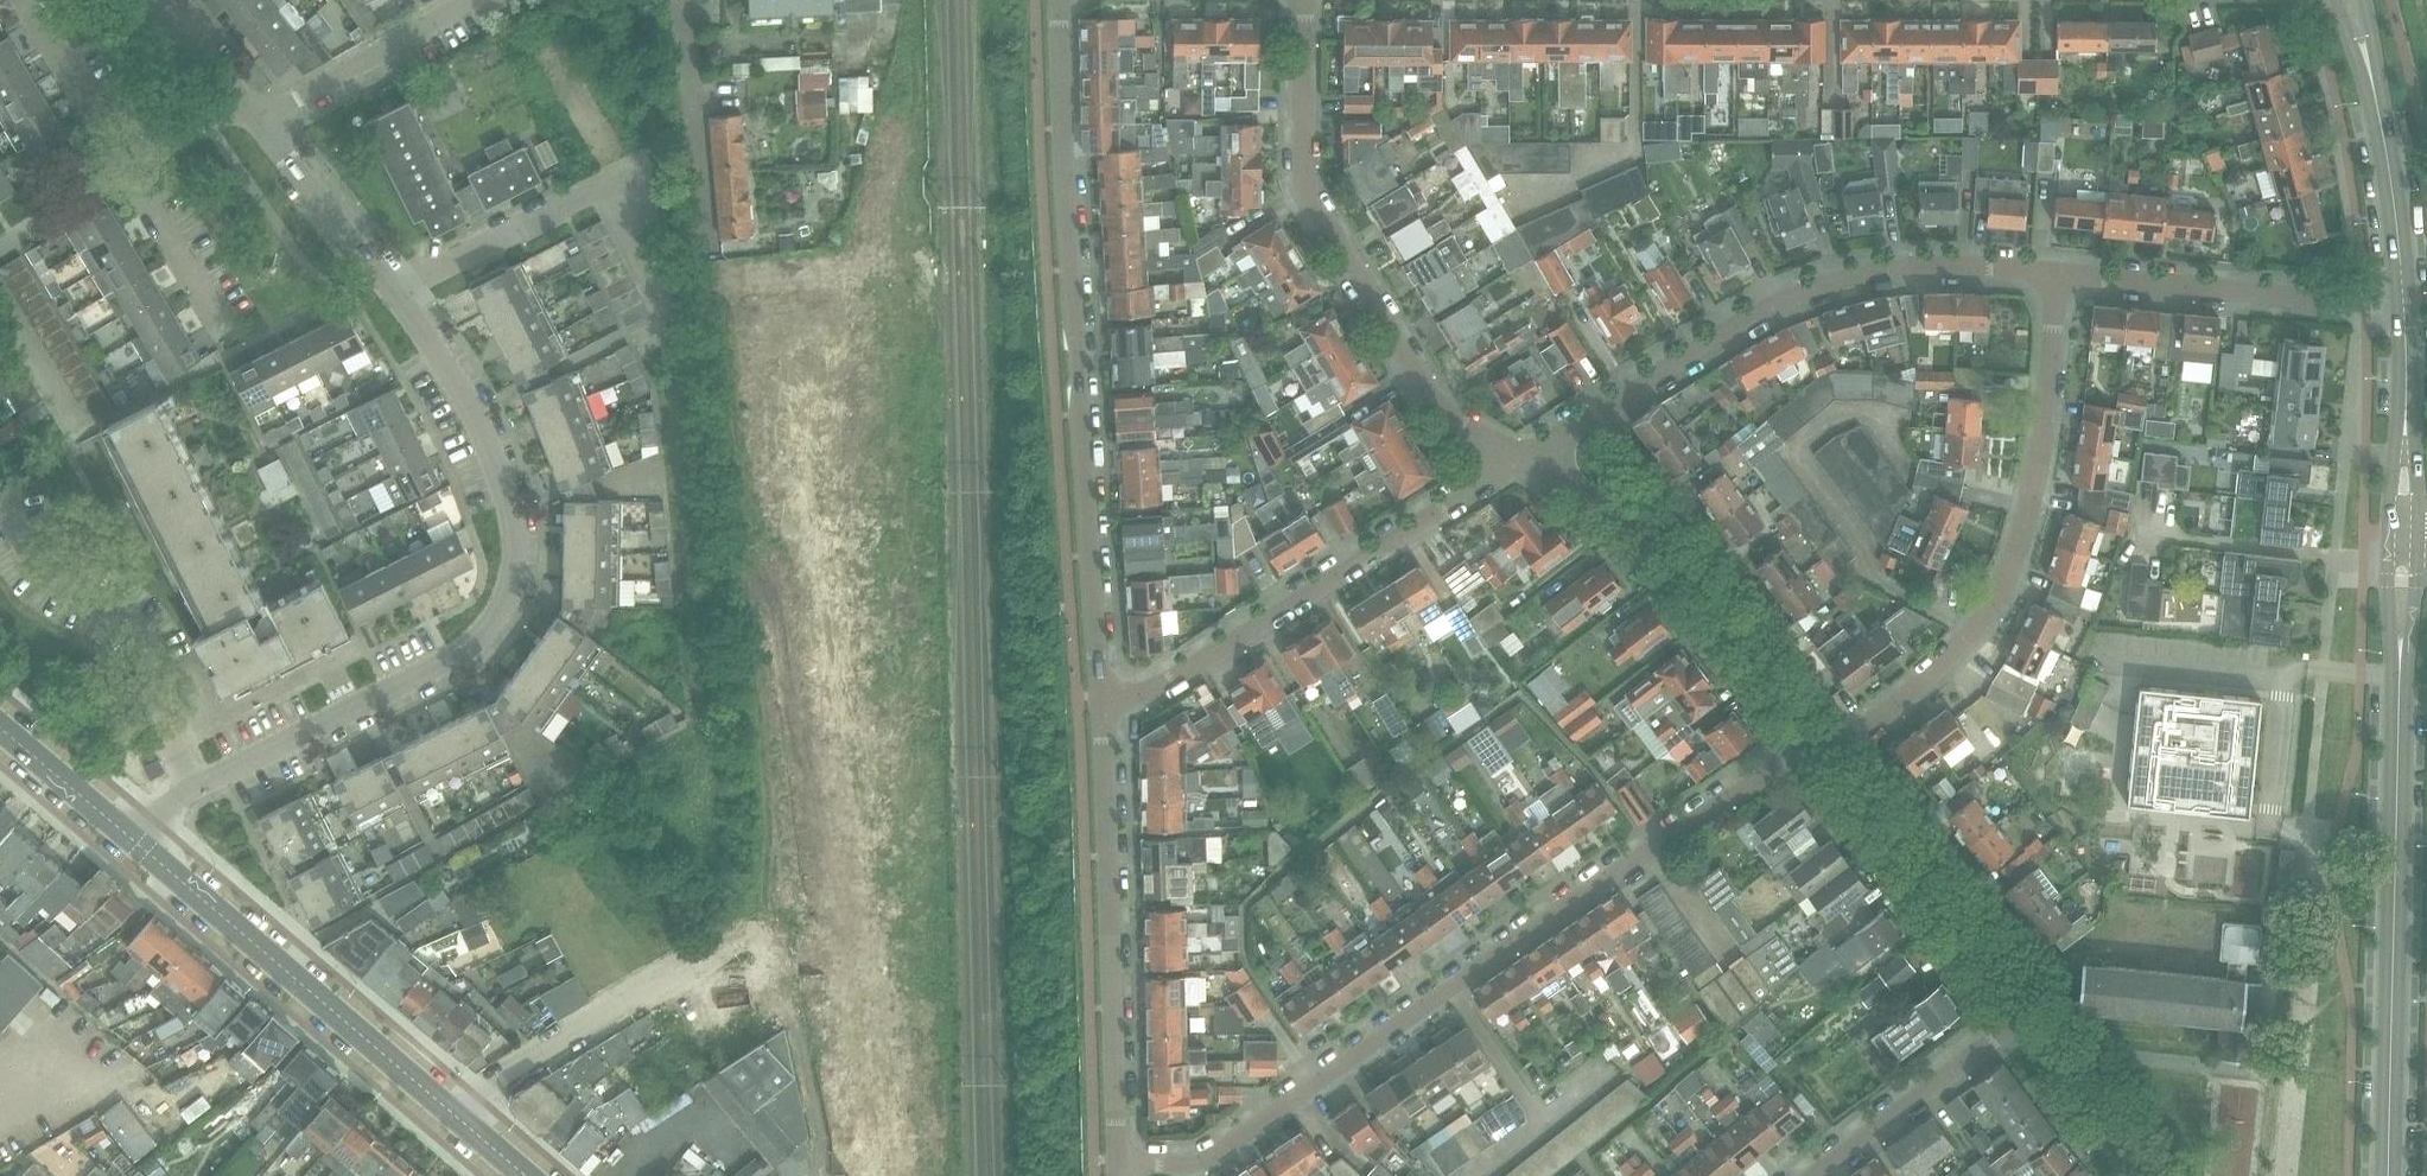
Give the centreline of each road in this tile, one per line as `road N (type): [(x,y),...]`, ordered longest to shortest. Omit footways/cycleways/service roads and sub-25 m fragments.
road 1 (residential): [(1817,739),(1215,1154),(1187,1164),(1118,1166)]
road 2 (residential): [(193,793),(460,655),(505,600),(507,510),(489,451),(460,387),(389,288)]
road 3 (residential): [(1100,699),(1059,0)]
road 4 (tertiary): [(2389,1175),(2403,538)]
road 5 (residential): [(1524,460),(1729,329),(1819,286),(1921,264),(2059,272)]
road 6 (residential): [(1829,755),(1955,650),(2005,581),(2037,473),(2059,272)]
road 7 (residential): [(1524,460),(1431,397),(1314,206),(1304,175),(1302,0)]
road 8 (unclassified): [(729,502),(674,0)]
road 9 (residential): [(1100,699),(1176,678),(1524,460)]
road 10 (residential): [(1118,1166),(1100,699)]
road 11 (tertiary): [(462,1111),(138,847)]
road 12 (residential): [(1817,739),(1654,531),(1524,460)]
road 13 (residential): [(2059,272),(2365,303),(2404,300)]
road 14 (residential): [(193,793),(104,604),(19,555),(0,534)]
road 15 (unclassified): [(739,923),(462,1111)]
road 16 (residential): [(2027,1013),(1829,755)]
road 17 (tertiary): [(2404,300),(2383,132),(2351,0)]
road 18 (residential): [(1815,1175),(2027,1013)]
road 19 (residential): [(389,288),(619,178)]
road 20 (residential): [(259,123),(467,0)]
road 21 (tertiary): [(2403,538),(2404,300)]
road 22 (residential): [(389,288),(259,123)]
road 23 (residential): [(2153,1175),(2027,1013)]
road 24 (residential): [(24,0),(126,167)]
road 25 (residential): [(126,167),(225,330)]
road 26 (tertiary): [(138,847),(0,732)]
road 27 (residential): [(237,95),(126,167)]

